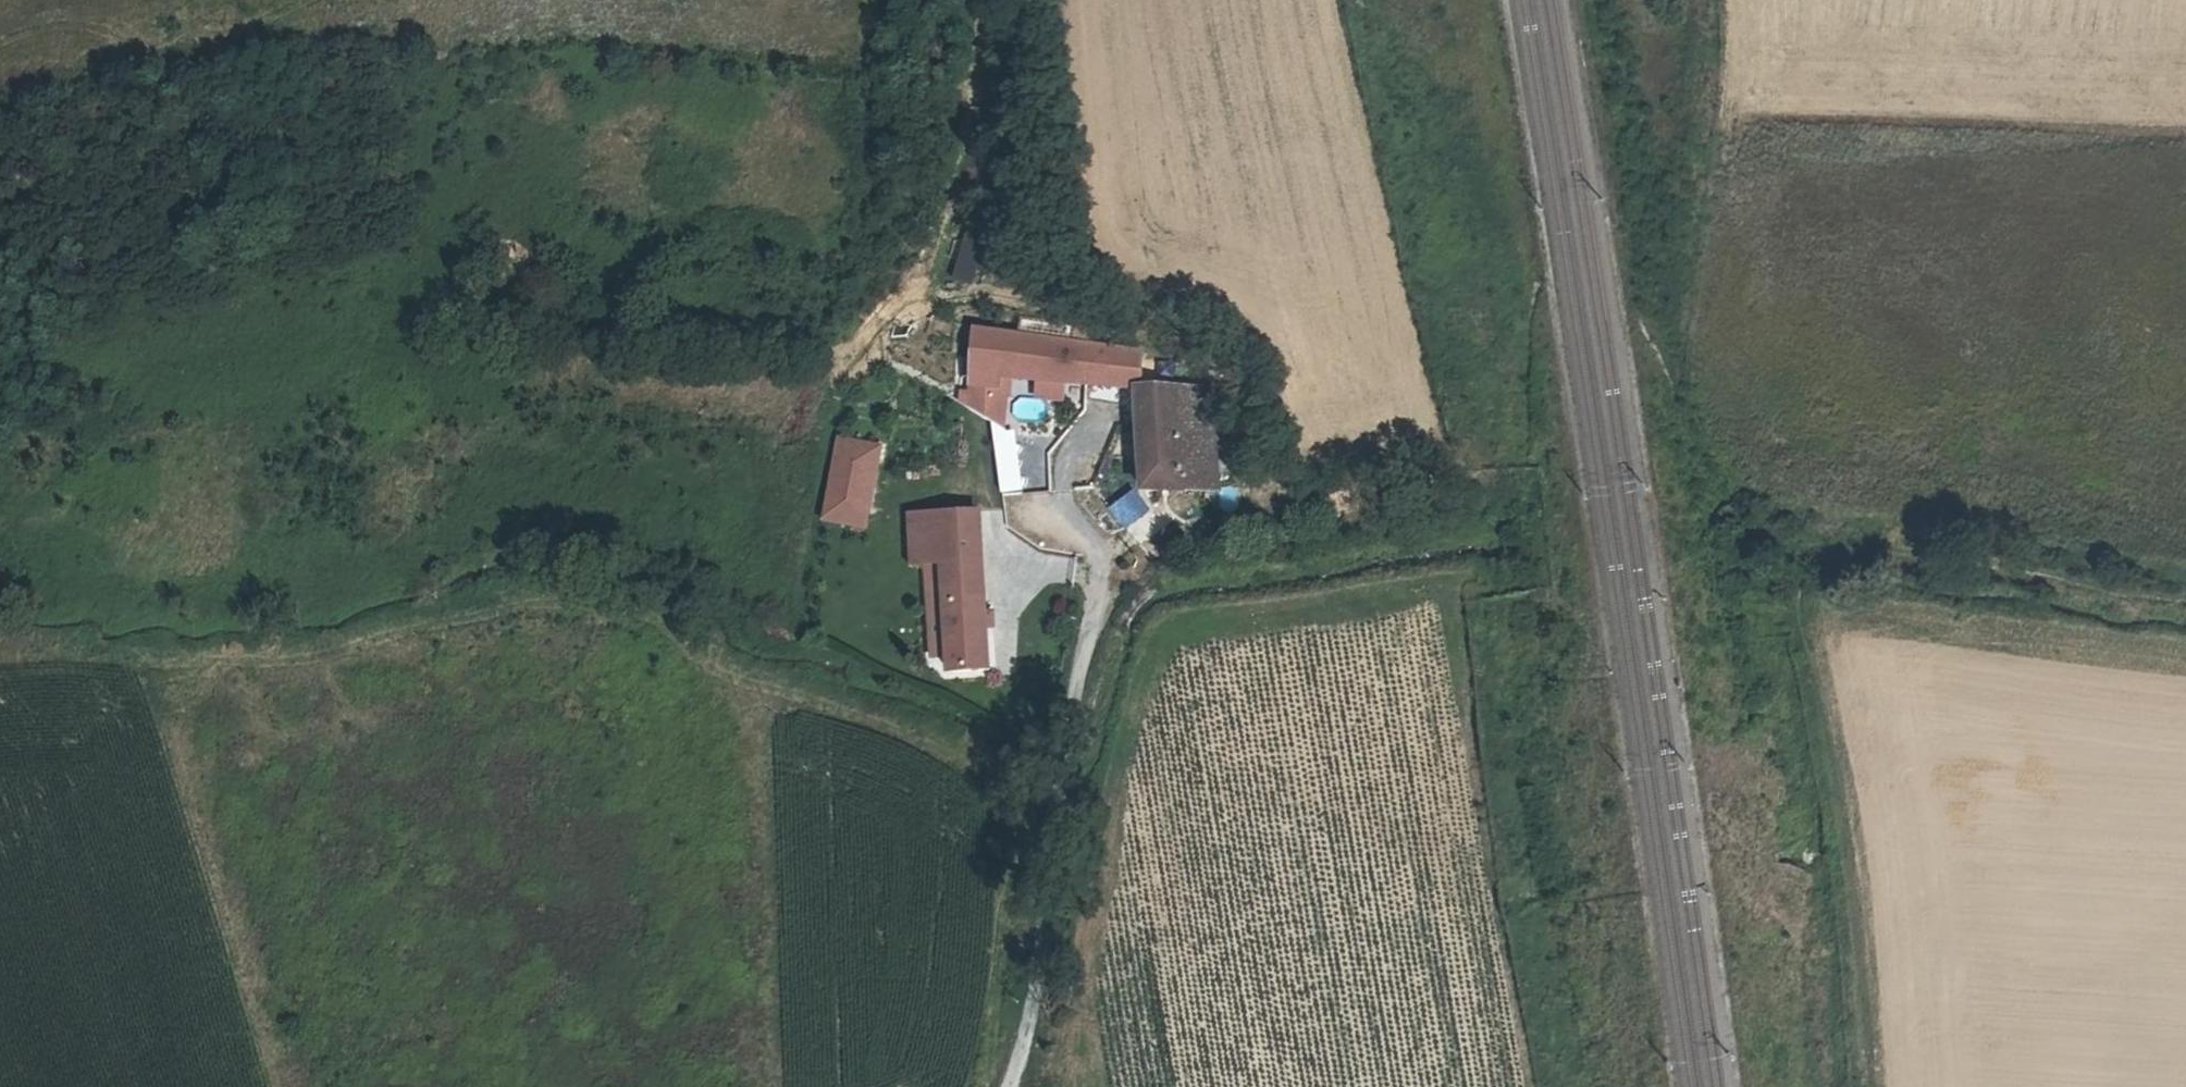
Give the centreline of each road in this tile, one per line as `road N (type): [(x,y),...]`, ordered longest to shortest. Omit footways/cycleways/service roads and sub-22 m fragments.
road 1 (unclassified): [(1099,585),(1024,1038),(1008,1086)]

